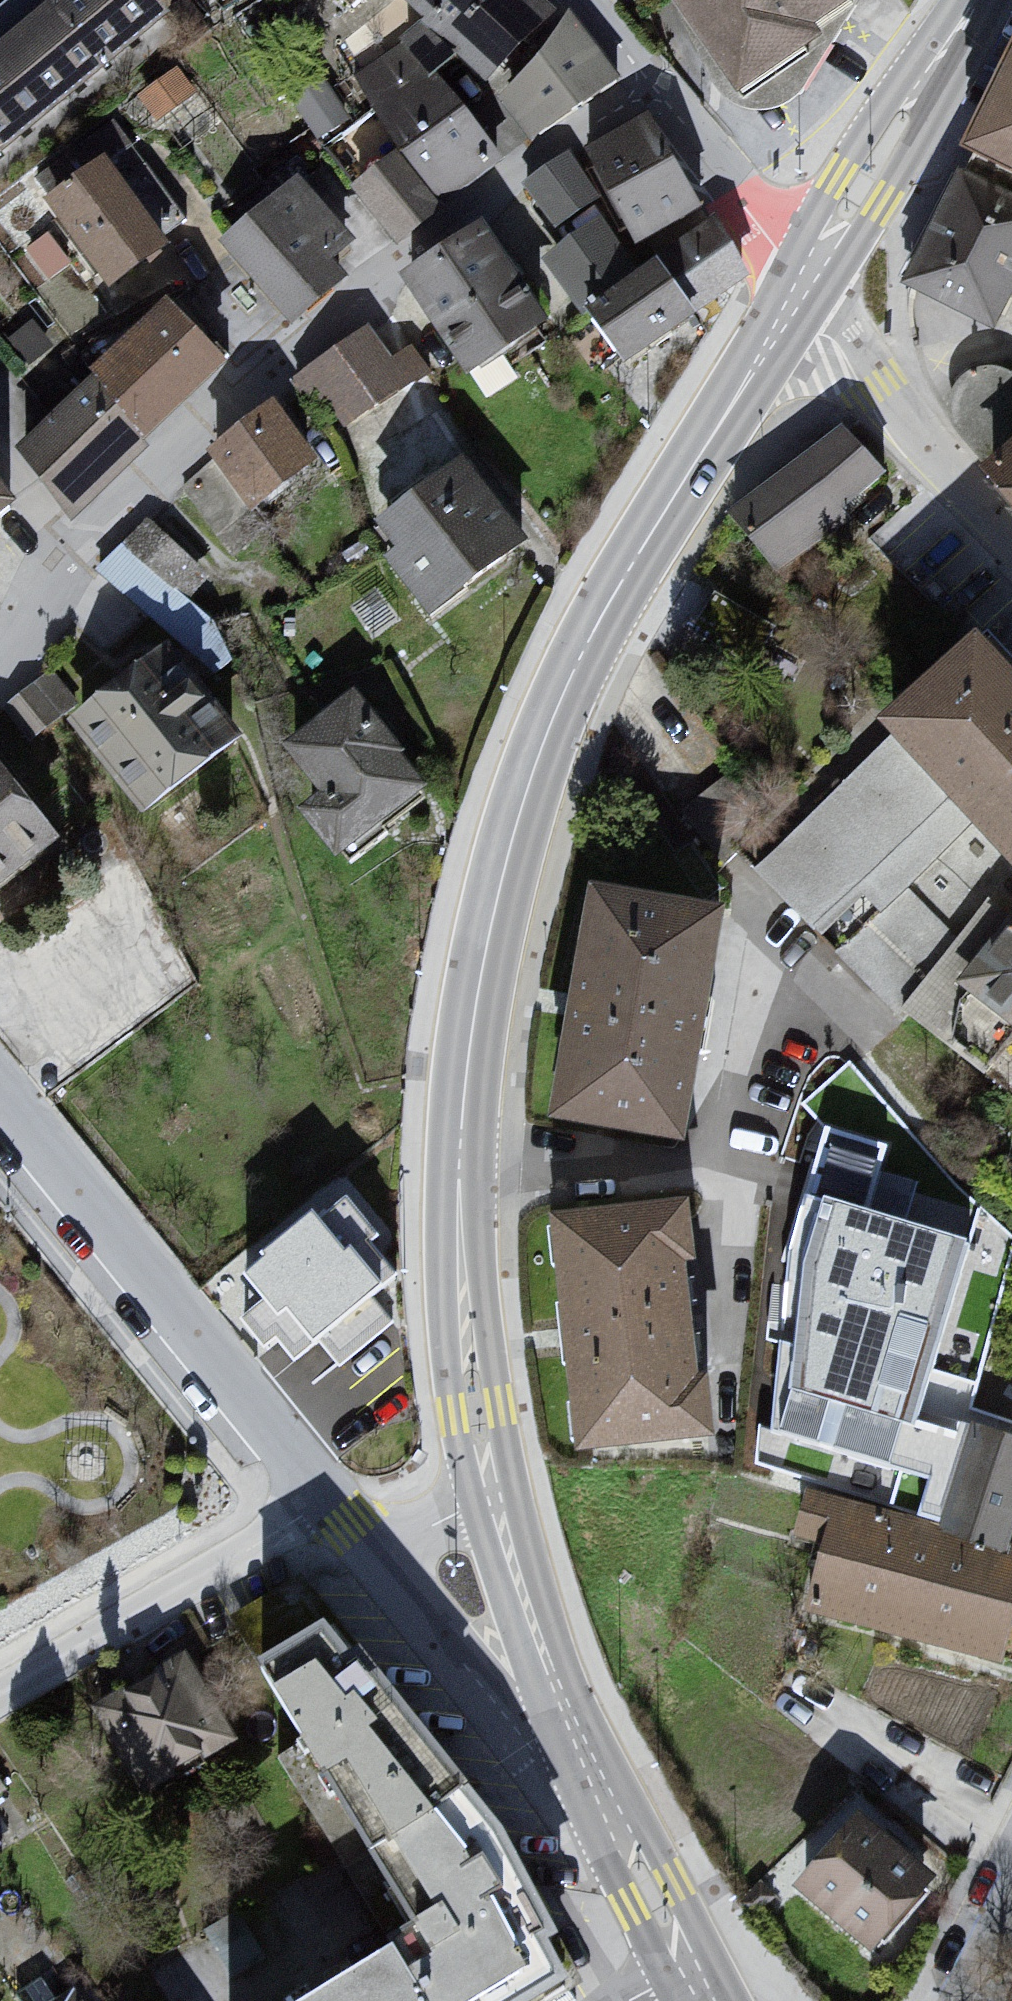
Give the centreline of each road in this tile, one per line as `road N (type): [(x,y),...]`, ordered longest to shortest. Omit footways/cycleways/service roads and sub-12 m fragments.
road 1 (secondary): [(493,1493),(457,1247),(463,1086),(509,849),(536,760),(587,643),(806,279)]
road 2 (residential): [(653,86),(585,121),(101,535)]
road 3 (residential): [(0,1105),(324,1495)]
road 4 (residential): [(348,1524),(540,1758),(632,1853)]
road 5 (secondary): [(632,1853),(532,1624),(493,1493)]
road 6 (residential): [(324,1495),(0,1689)]
road 7 (residential): [(1011,532),(924,439),(806,279)]
road 8 (secondary): [(806,279),(973,0)]
road 9 (residential): [(493,1493),(430,1525),(394,1532),(348,1524)]
road 10 (residential): [(101,535),(0,651)]
road 11 (residential): [(739,199),(653,86)]

